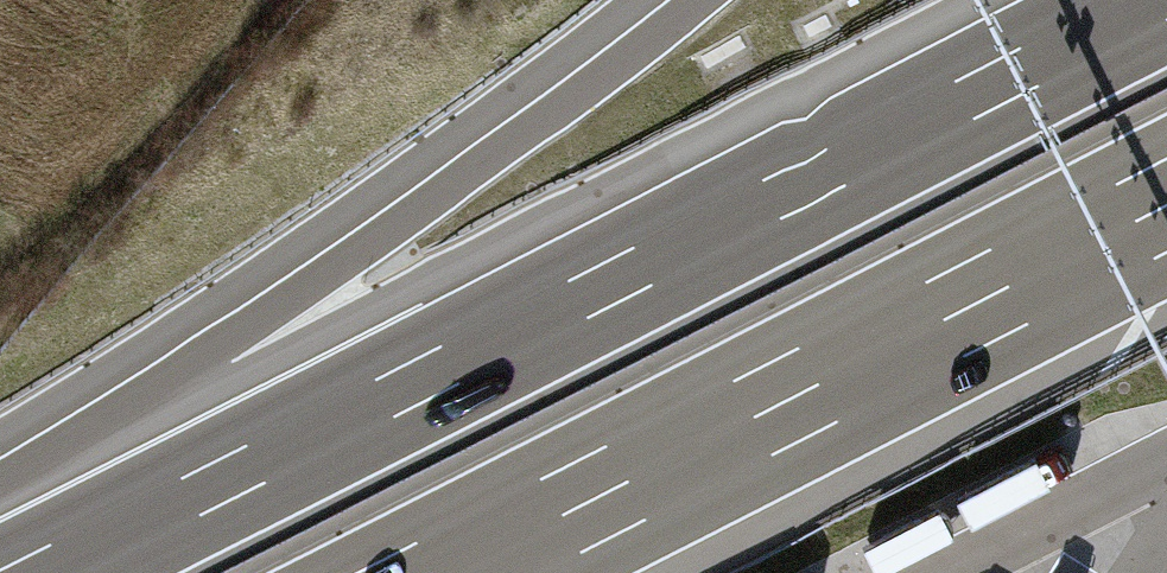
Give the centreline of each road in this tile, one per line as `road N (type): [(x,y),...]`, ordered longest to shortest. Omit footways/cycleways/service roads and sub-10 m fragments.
road 1 (motorway): [(1160,0),(39,572)]
road 2 (motorway): [(447,572),(1166,205)]
road 3 (motorway): [(527,131),(103,422),(0,514)]

